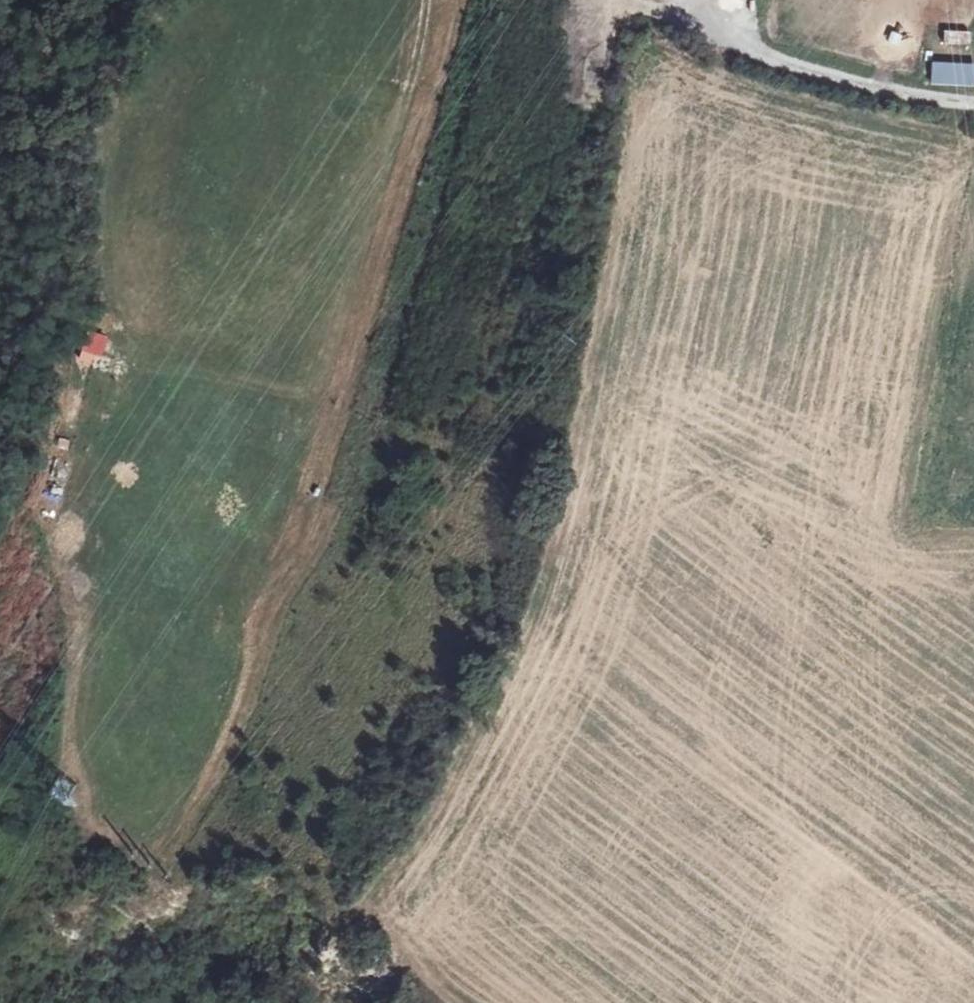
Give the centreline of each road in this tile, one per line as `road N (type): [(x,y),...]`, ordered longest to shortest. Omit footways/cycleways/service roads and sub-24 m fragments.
road 1 (track): [(337,409),(450,0)]
road 2 (track): [(973,103),(793,66),(656,16),(635,0)]

